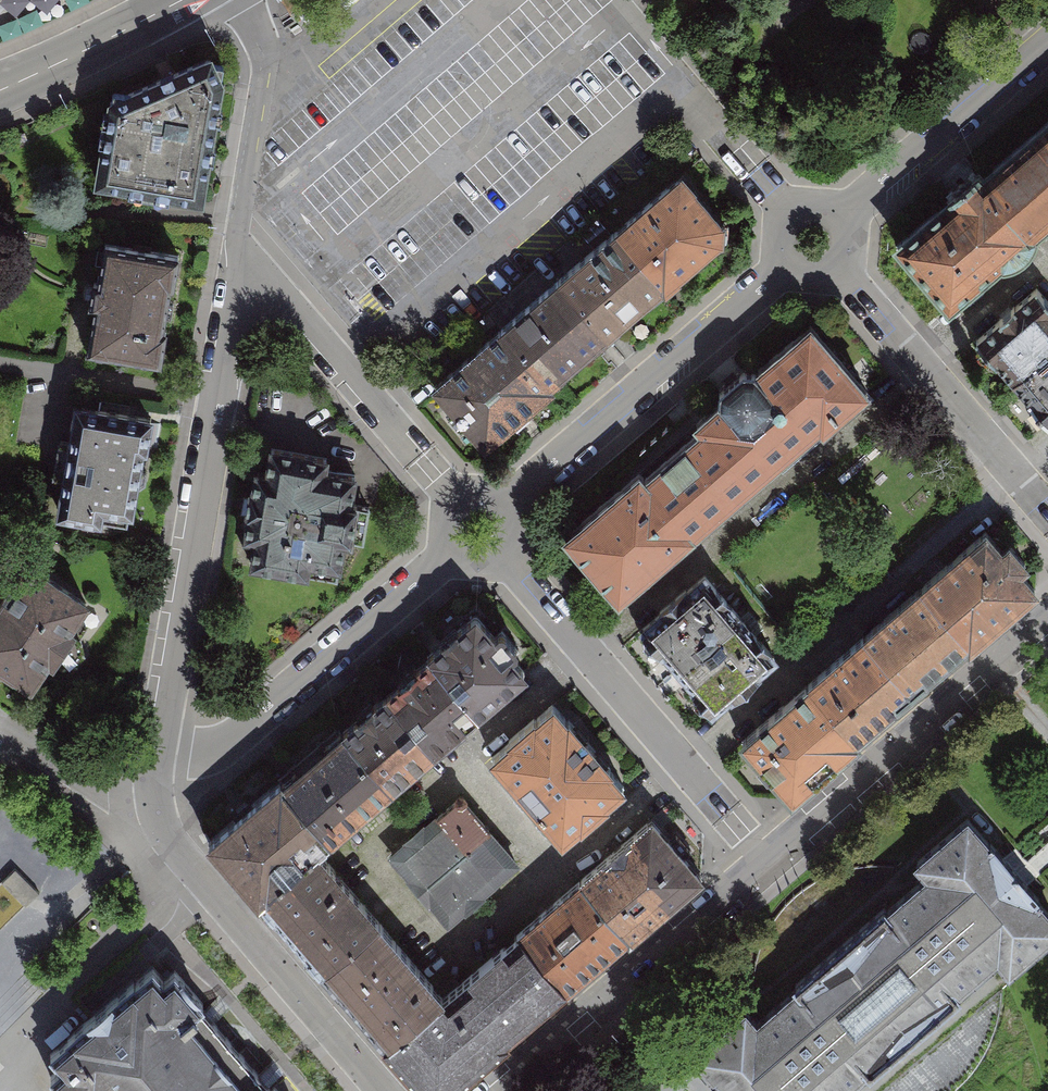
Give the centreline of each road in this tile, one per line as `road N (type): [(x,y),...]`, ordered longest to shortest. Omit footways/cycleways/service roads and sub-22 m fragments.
road 1 (residential): [(497,1090),(591,995),(626,981),(1047,619)]
road 2 (residential): [(234,265),(158,751)]
road 3 (residential): [(155,799),(169,844),(375,1090)]
road 4 (residential): [(449,555),(234,739),(209,753),(158,751)]
road 5 (residential): [(783,268),(511,503)]
road 6 (residential): [(835,265),(866,284),(902,325),(905,347),(1036,499)]
road 7 (residential): [(513,583),(555,631),(581,645),(707,791)]
road 8 (residential): [(1047,43),(846,214)]
road 9 (residential): [(234,265),(270,282),(412,450)]
road 10 (residential): [(263,60),(234,265)]
road 11 (secondary): [(180,0),(0,89)]
road 12 (residential): [(0,732),(104,791),(155,799)]
road 13 (residential): [(263,60),(301,57),(370,0)]

